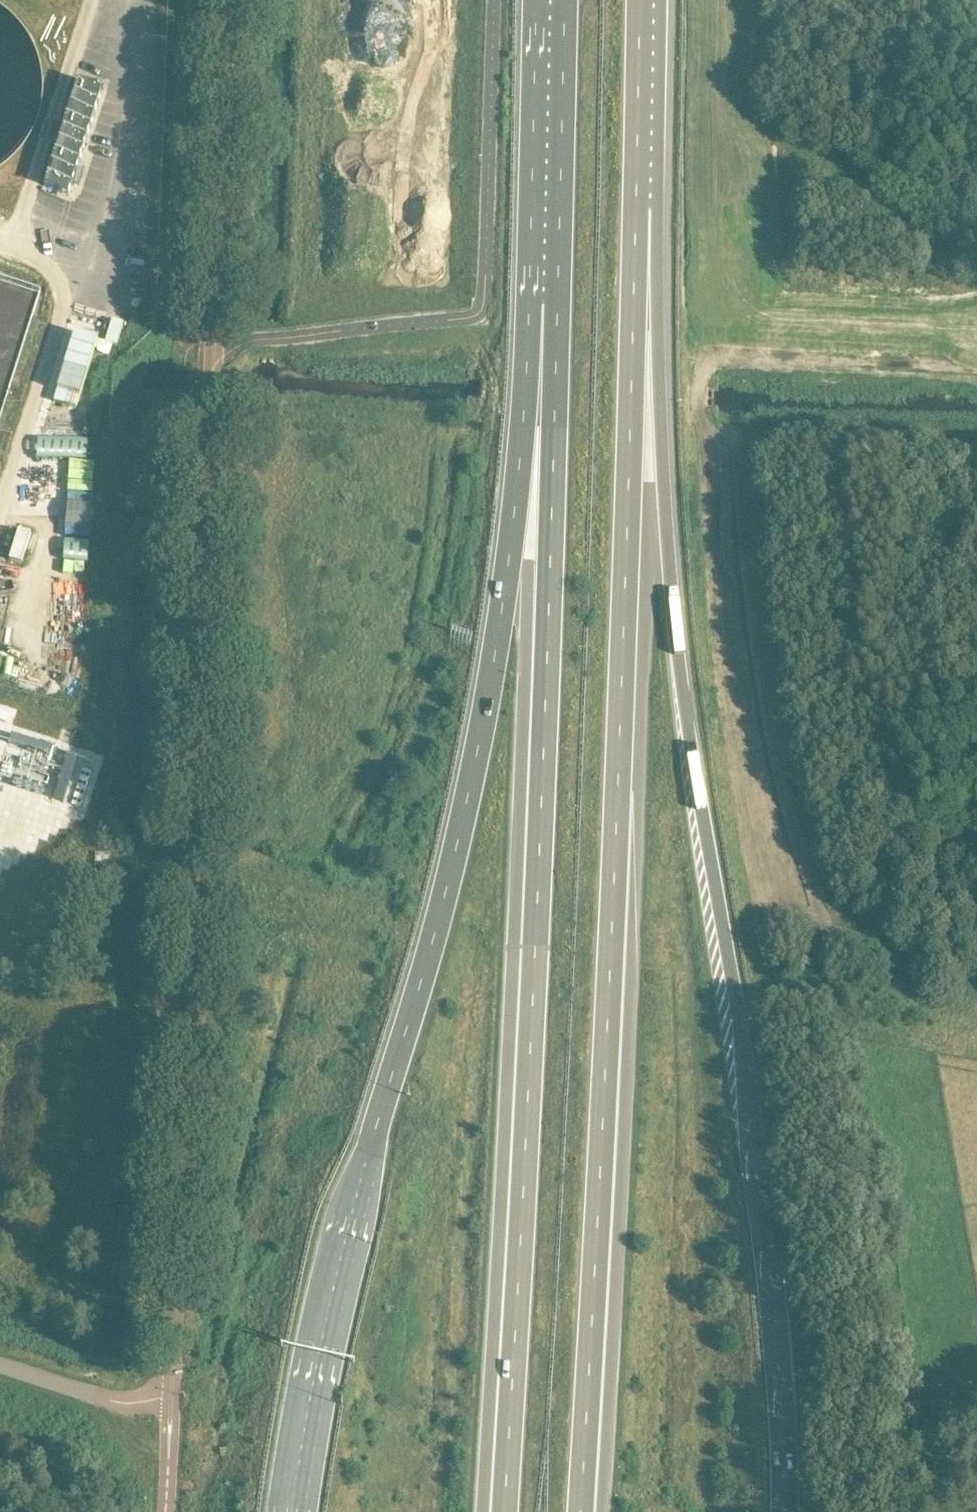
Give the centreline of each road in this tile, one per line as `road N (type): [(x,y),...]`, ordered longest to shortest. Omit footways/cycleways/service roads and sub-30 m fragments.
road 1 (unclassified): [(0,1364),(127,1403),(172,1395),(226,0)]
road 2 (trunk): [(544,265),(477,748),(421,996),(317,1338),(288,1511)]
road 3 (trunk): [(784,1511),(774,1289),(753,1128),(689,796),(635,264)]
road 4 (trunk): [(583,1511),(607,1096),(635,264)]
road 5 (trunk): [(544,265),(551,560),(500,1511)]
road 6 (trunk): [(550,0),(544,265)]
road 7 (trunk): [(635,264),(640,0)]

